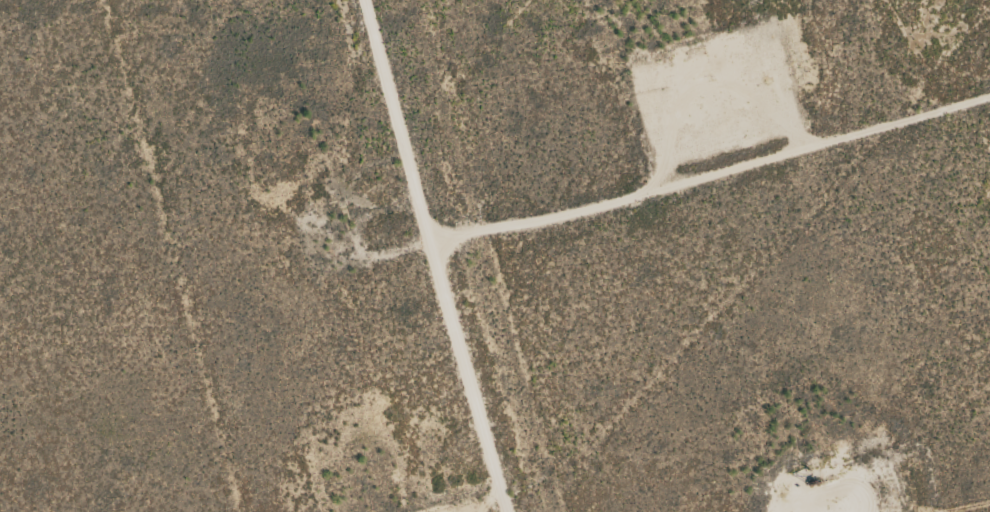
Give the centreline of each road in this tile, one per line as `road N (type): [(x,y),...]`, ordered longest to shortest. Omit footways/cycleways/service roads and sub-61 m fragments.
road 1 (track): [(431,246),(989,98)]
road 2 (track): [(367,0),(505,511)]

